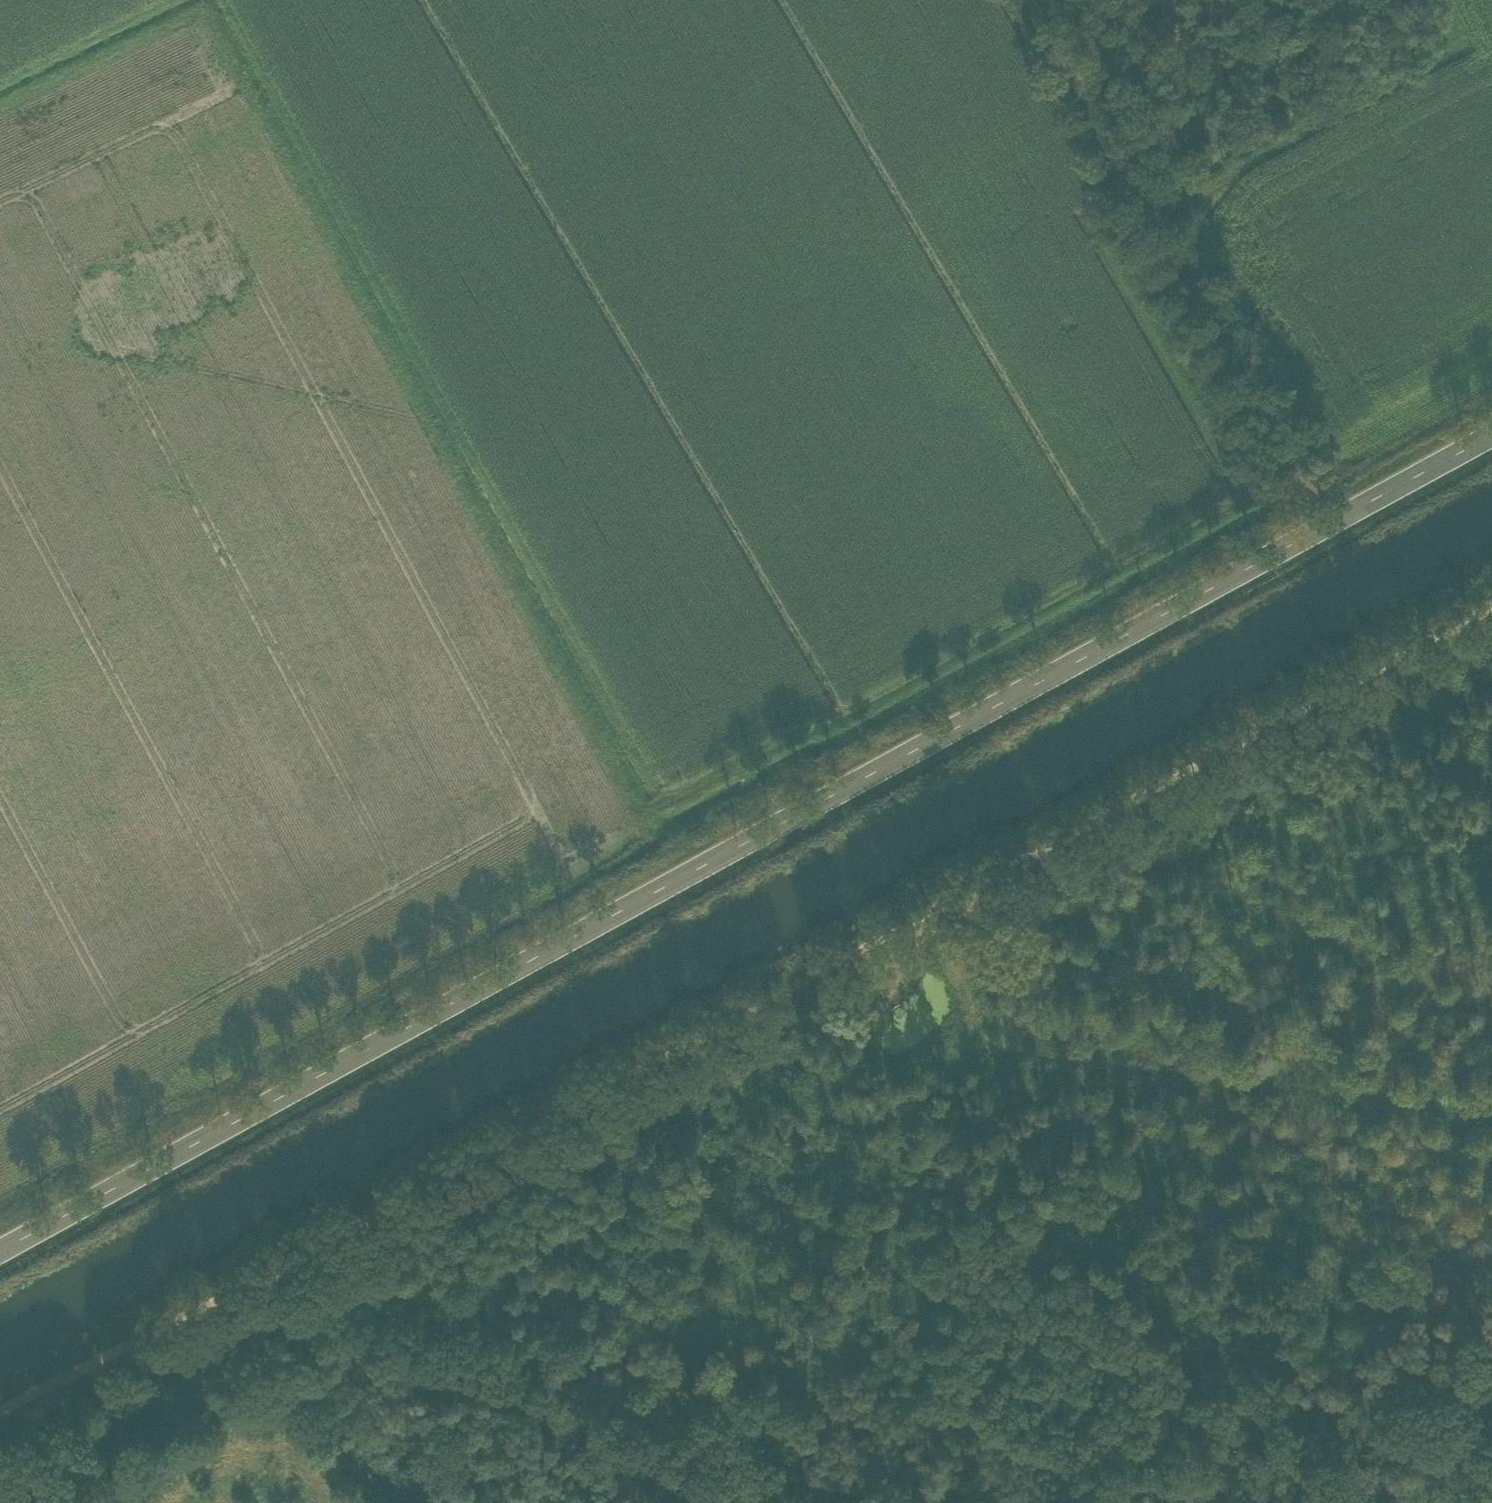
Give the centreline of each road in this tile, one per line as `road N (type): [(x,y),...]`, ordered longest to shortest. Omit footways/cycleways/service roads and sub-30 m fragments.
road 1 (primary): [(0,1255),(1491,437)]
road 2 (track): [(1491,606),(264,1279)]
road 3 (track): [(1030,0),(1338,521)]
road 4 (track): [(717,1502),(295,1325),(264,1279)]
road 5 (track): [(264,1279),(0,1421)]

